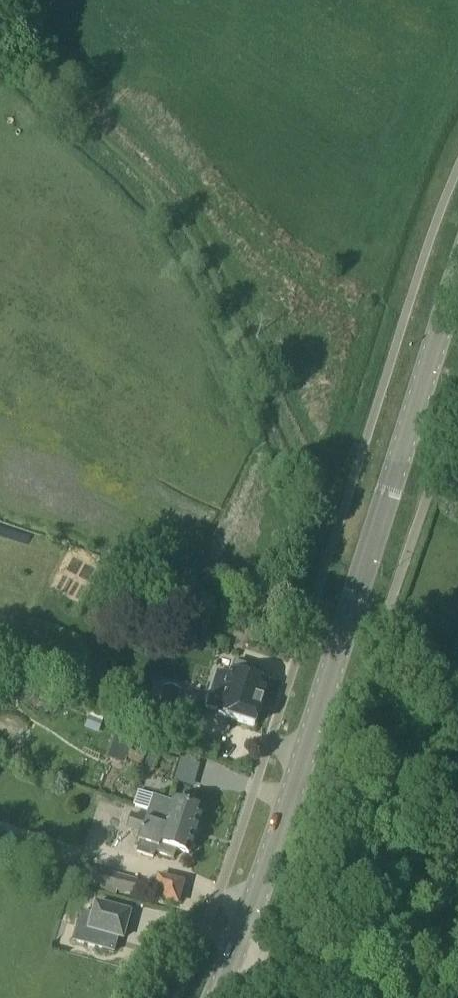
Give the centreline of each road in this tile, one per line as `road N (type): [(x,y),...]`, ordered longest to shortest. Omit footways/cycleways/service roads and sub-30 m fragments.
road 1 (secondary): [(216,997),(273,849),(457,271)]
road 2 (track): [(394,583),(334,541),(187,231),(0,54)]

